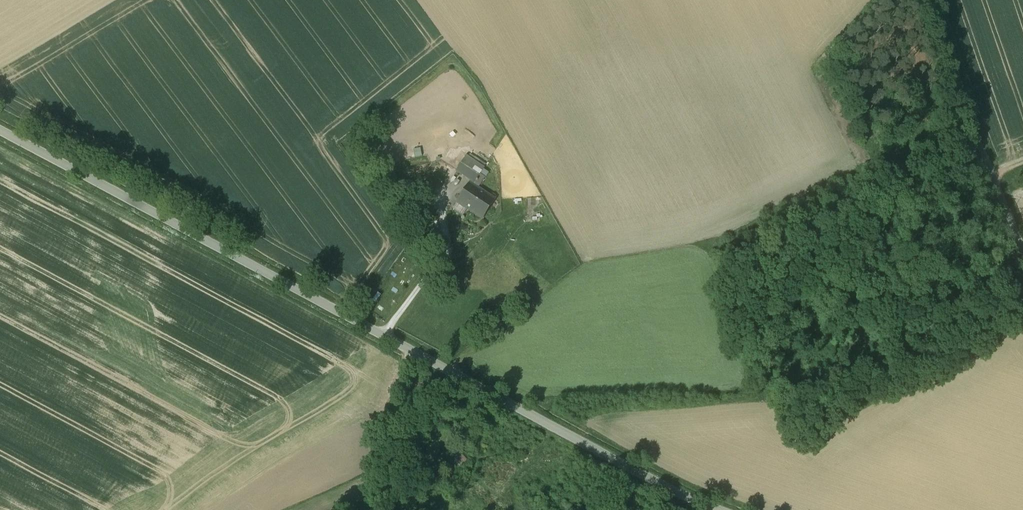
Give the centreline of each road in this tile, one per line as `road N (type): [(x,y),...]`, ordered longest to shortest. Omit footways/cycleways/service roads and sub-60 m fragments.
road 1 (tertiary): [(0,131),(719,509)]
road 2 (unclassified): [(1022,250),(931,0)]
road 3 (track): [(376,509),(378,430),(411,351)]

